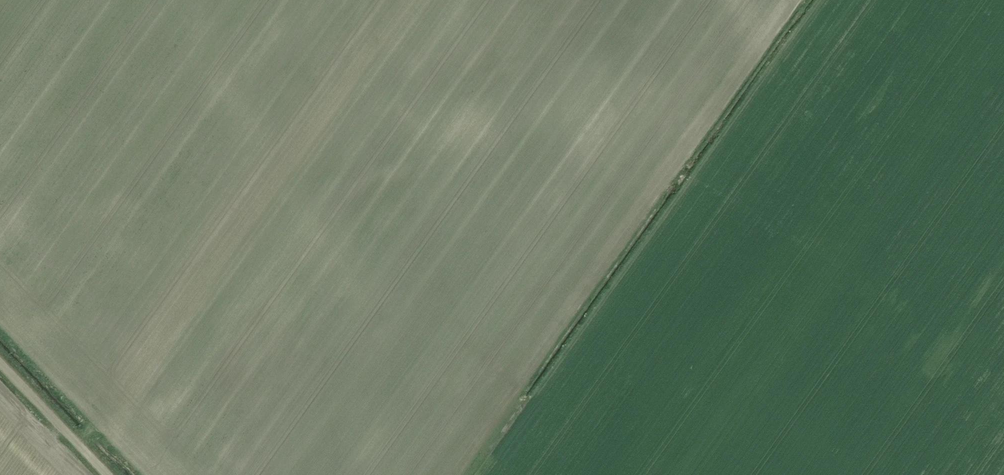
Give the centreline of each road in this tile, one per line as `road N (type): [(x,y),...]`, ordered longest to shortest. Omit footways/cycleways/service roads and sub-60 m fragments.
road 1 (unclassified): [(115,474),(0,357)]

